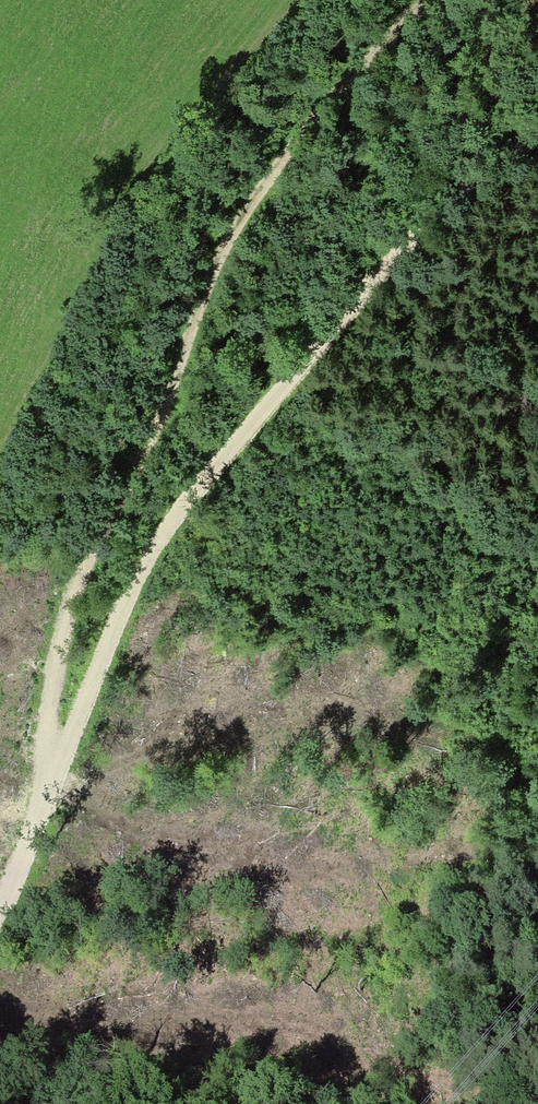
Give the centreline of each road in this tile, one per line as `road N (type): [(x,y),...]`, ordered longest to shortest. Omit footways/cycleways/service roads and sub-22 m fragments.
road 1 (track): [(537,140),(408,247),(149,549),(0,914)]
road 2 (track): [(415,0),(298,124),(203,273),(58,624),(38,722),(29,841)]

